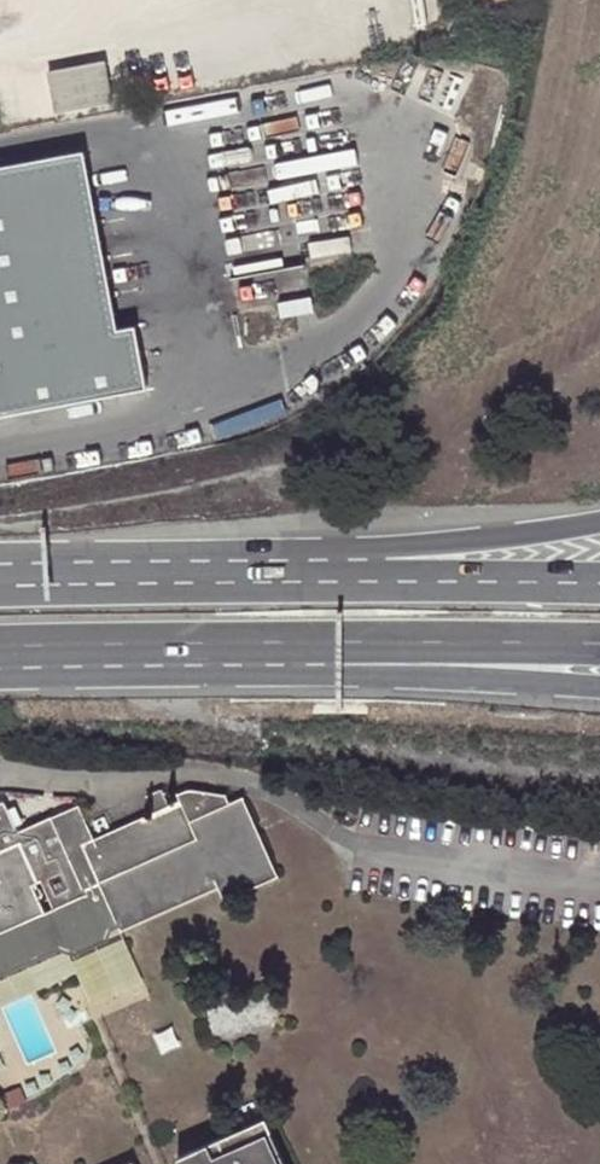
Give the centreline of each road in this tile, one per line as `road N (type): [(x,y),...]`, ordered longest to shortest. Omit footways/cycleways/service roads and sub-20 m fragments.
road 1 (trunk): [(0,665),(599,689)]
road 2 (trunk): [(0,658),(599,649)]
road 3 (trunk): [(599,521),(247,583)]
road 4 (trunk): [(599,583),(247,583)]
road 5 (trunk): [(247,583),(0,587)]

